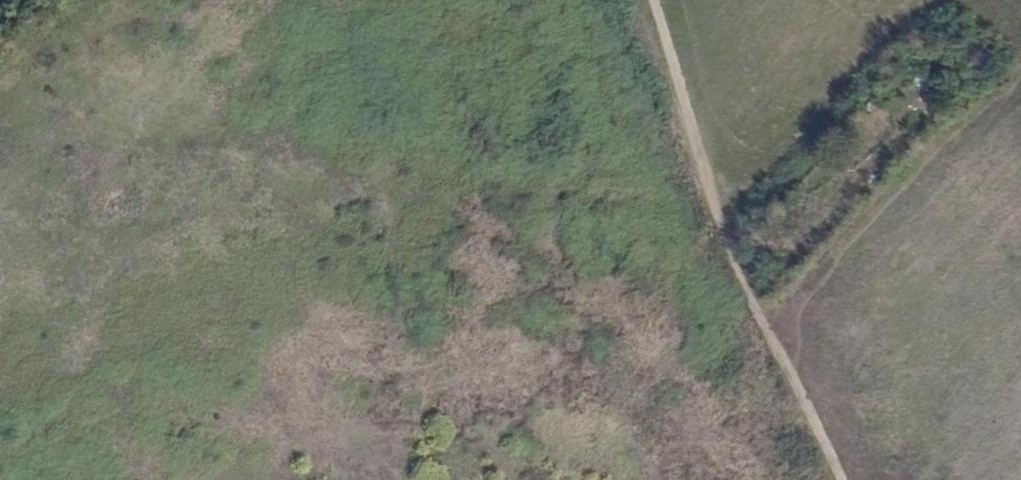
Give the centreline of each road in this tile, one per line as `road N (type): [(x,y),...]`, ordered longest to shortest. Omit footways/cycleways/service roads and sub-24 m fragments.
road 1 (track): [(827,479),(624,0)]

